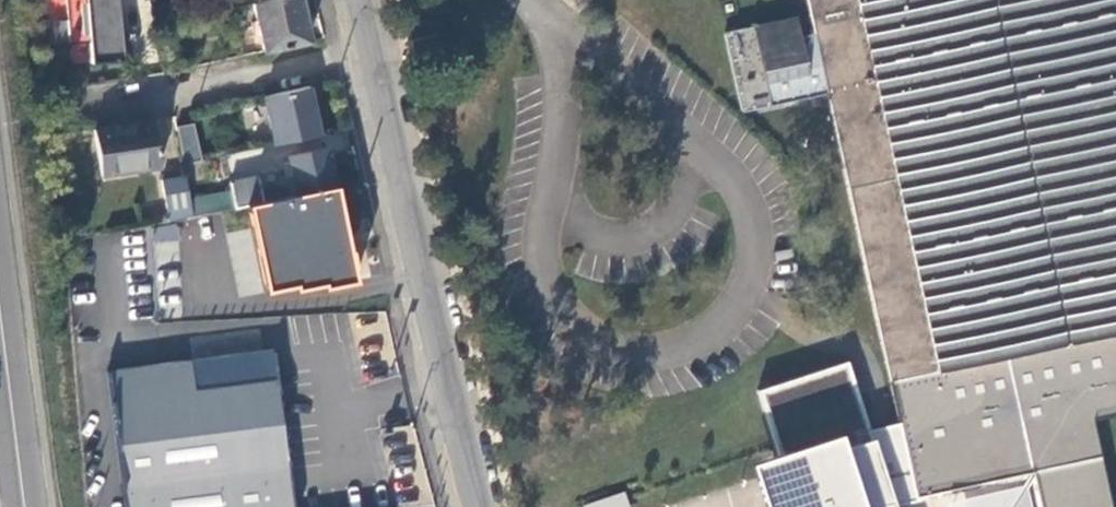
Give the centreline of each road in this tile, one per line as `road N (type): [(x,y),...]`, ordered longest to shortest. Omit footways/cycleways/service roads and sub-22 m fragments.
road 1 (unclassified): [(479,506),(360,0)]
road 2 (secondary): [(0,324),(23,506)]

